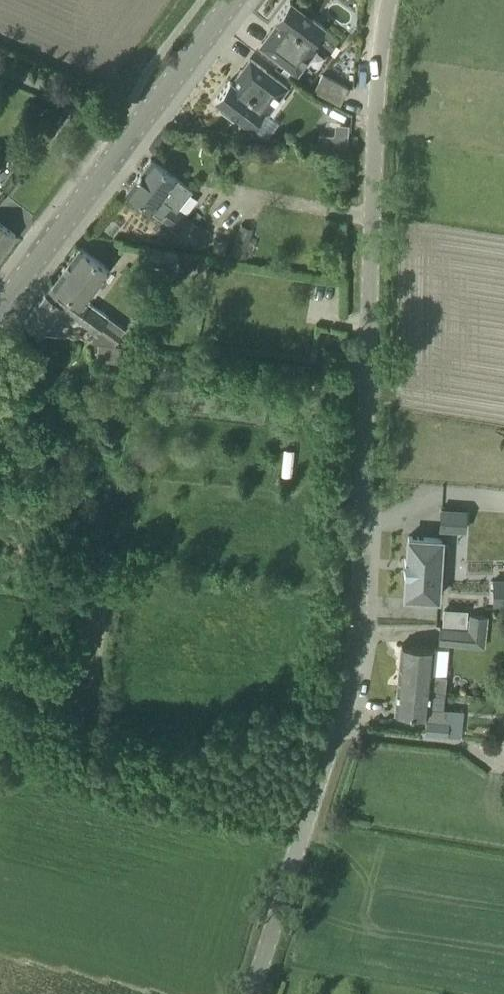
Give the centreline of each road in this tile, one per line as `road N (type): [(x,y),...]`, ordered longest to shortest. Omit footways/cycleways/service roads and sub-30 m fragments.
road 1 (unclassified): [(389,0),(378,90),(361,619),(345,716),(256,993)]
road 2 (secondary): [(0,309),(235,0)]

